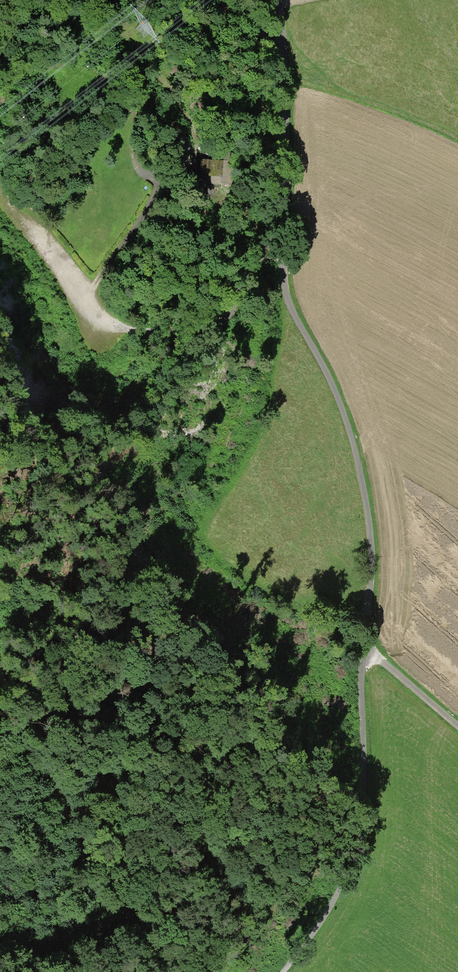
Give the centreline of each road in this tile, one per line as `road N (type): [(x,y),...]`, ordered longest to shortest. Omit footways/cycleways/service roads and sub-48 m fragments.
road 1 (residential): [(278,0),(287,162),(282,266),(362,477),(374,566),(373,652),(457,727)]
road 2 (track): [(280,218),(245,293),(208,328),(140,331),(104,318),(31,226)]
road 3 (track): [(0,670),(28,753),(181,971)]
road 4 (track): [(282,971),(326,914),(354,855),(363,776),(362,661),(373,652)]

